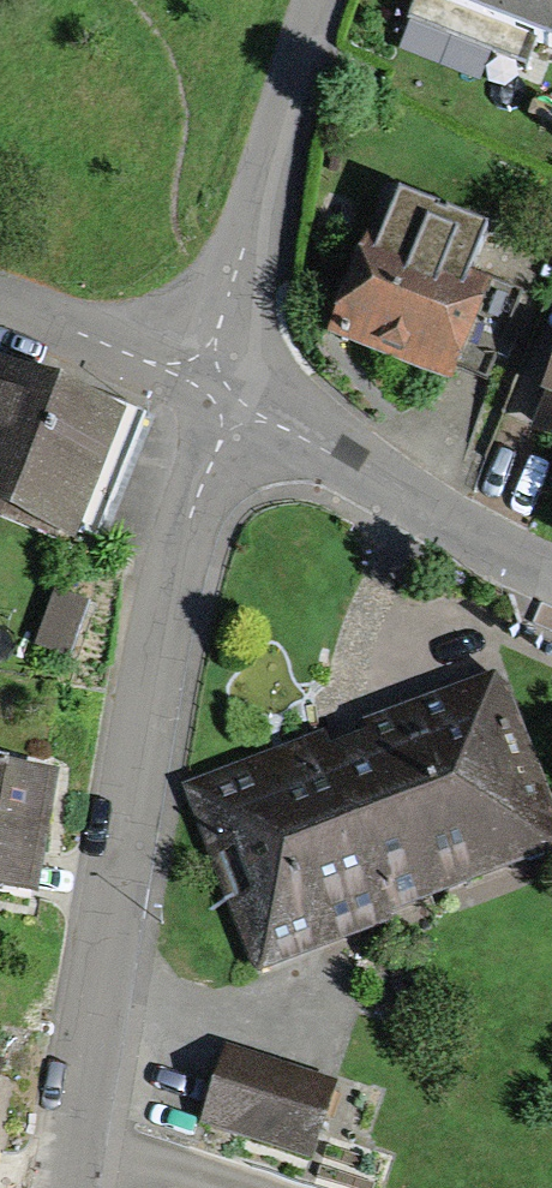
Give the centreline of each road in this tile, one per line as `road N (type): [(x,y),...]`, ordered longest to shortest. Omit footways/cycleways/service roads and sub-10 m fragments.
road 1 (residential): [(69,1187),(106,924),(208,395)]
road 2 (residential): [(208,395),(307,0)]
road 3 (residential): [(551,582),(208,395)]
road 4 (residential): [(208,395),(0,306)]

